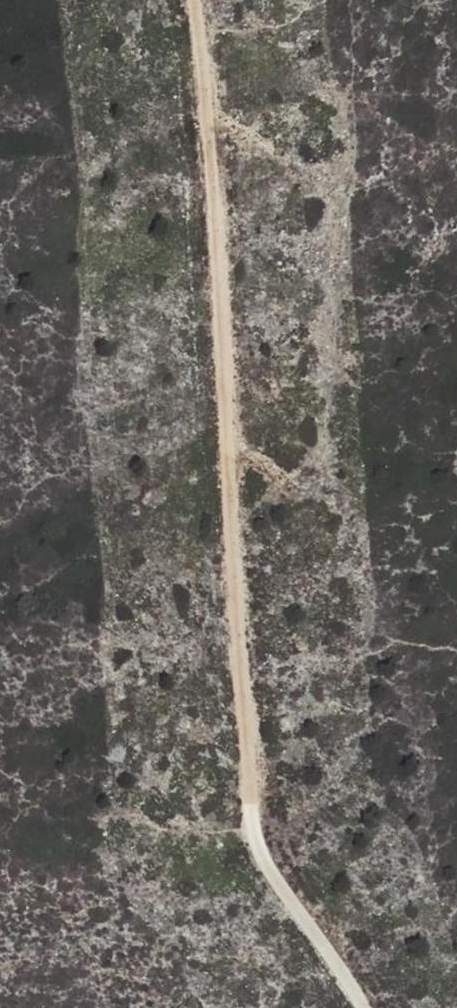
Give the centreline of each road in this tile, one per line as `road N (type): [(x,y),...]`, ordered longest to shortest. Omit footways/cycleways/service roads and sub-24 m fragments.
road 1 (track): [(353,1007),(260,856),(251,821),(207,61),(195,0)]

